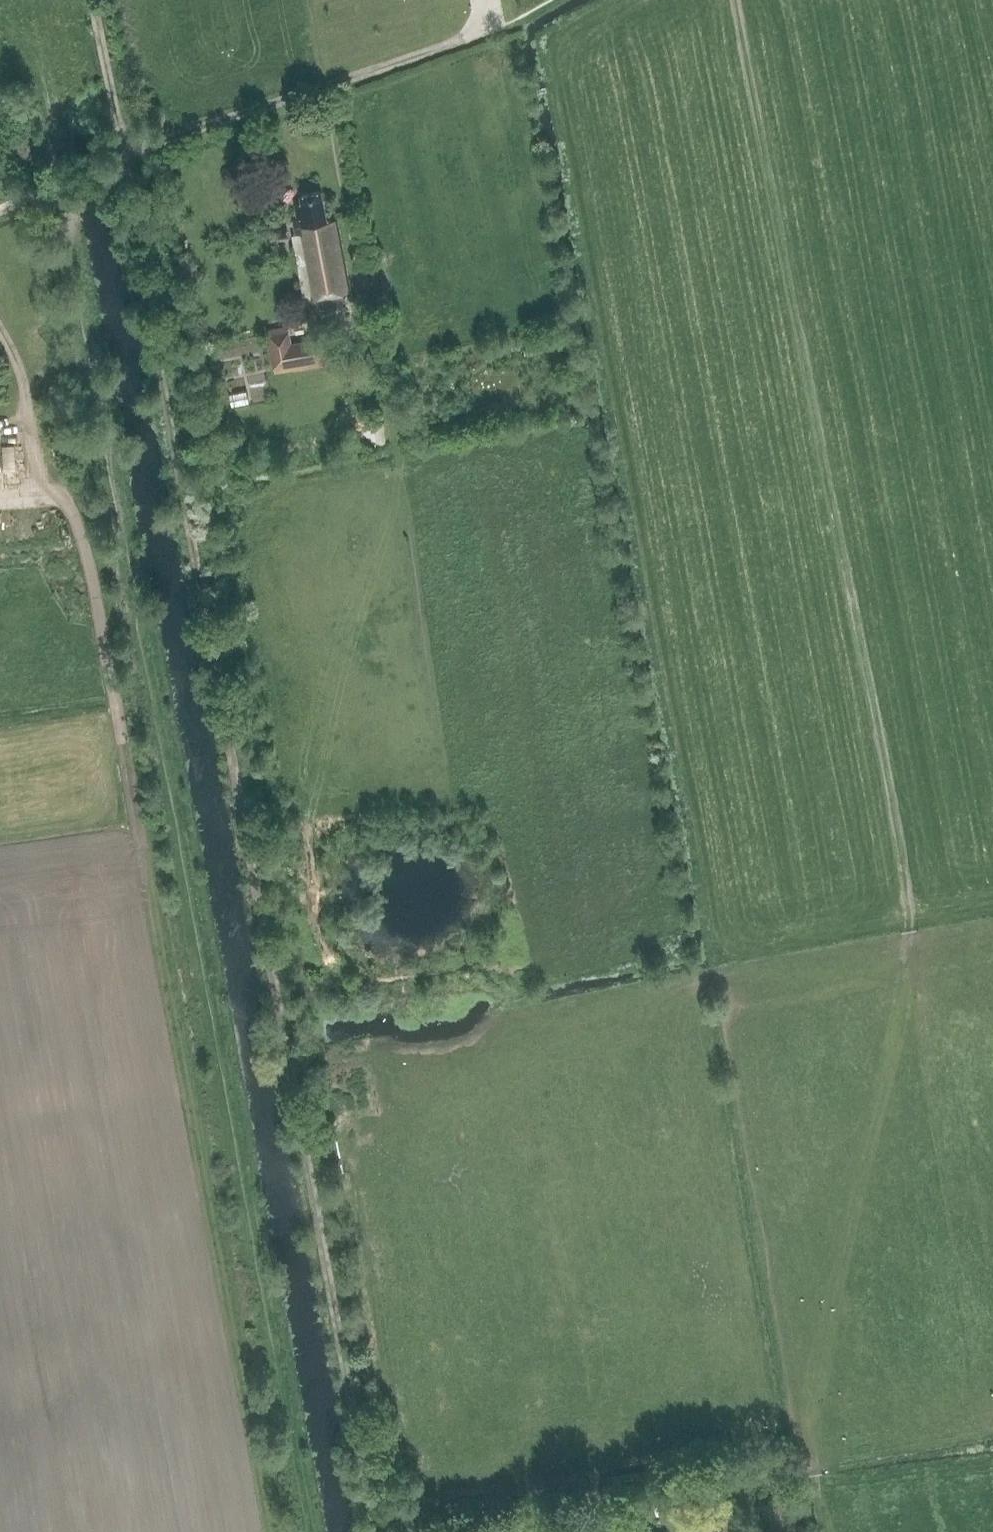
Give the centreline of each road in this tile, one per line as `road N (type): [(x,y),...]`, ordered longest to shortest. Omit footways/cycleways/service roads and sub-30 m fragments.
road 1 (track): [(121,155),(377,1531)]
road 2 (track): [(121,155),(506,21)]
road 3 (track): [(121,155),(92,0)]

